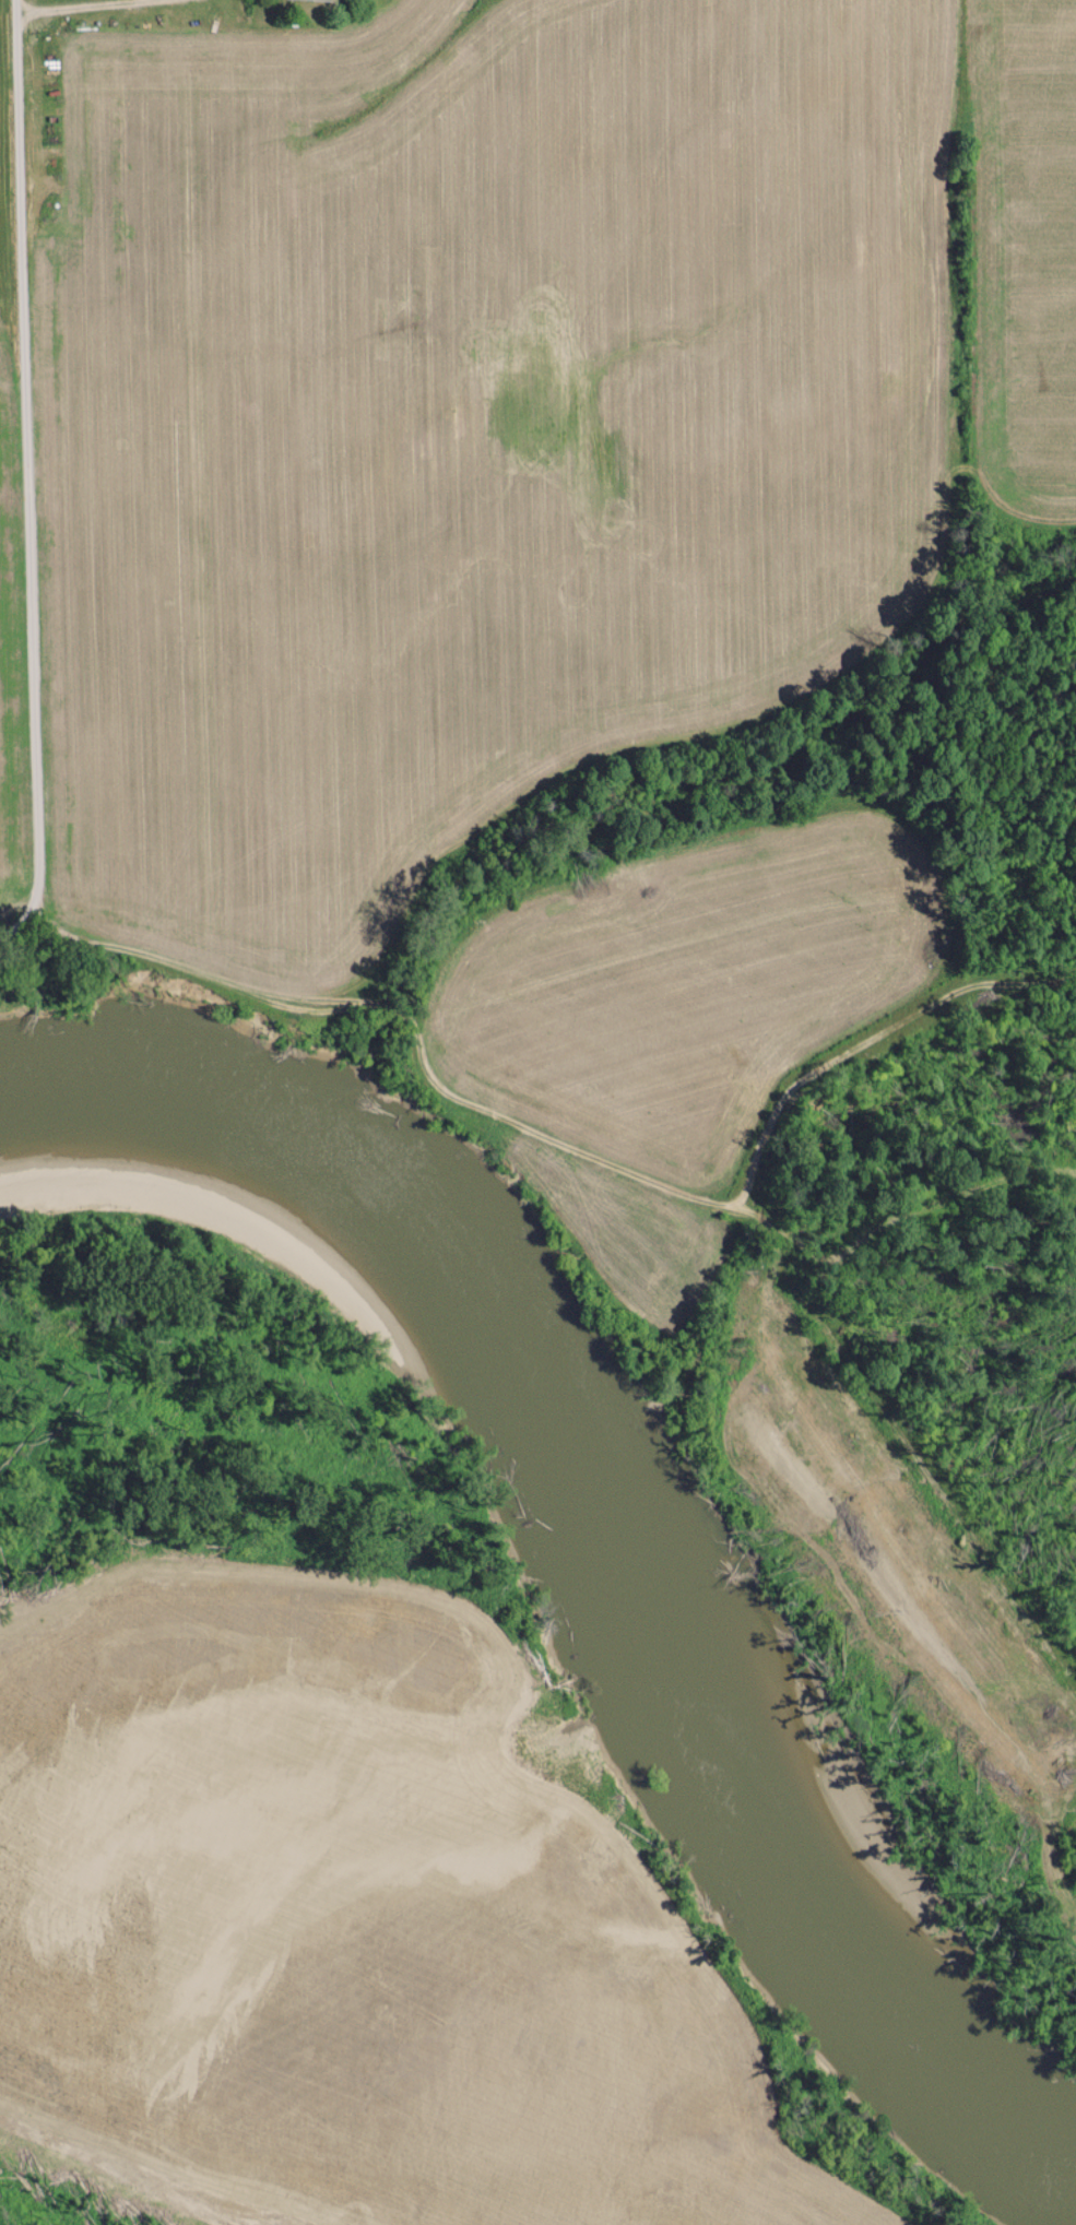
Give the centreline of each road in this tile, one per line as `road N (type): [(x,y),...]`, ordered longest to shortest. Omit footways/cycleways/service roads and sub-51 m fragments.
road 1 (residential): [(28,913),(238,998),(315,1013),(366,1005),(403,1011),(428,1077),(442,1090),(758,1217),(792,1285),(1075,1681)]
road 2 (residential): [(0,943),(26,919),(35,895),(14,0)]

